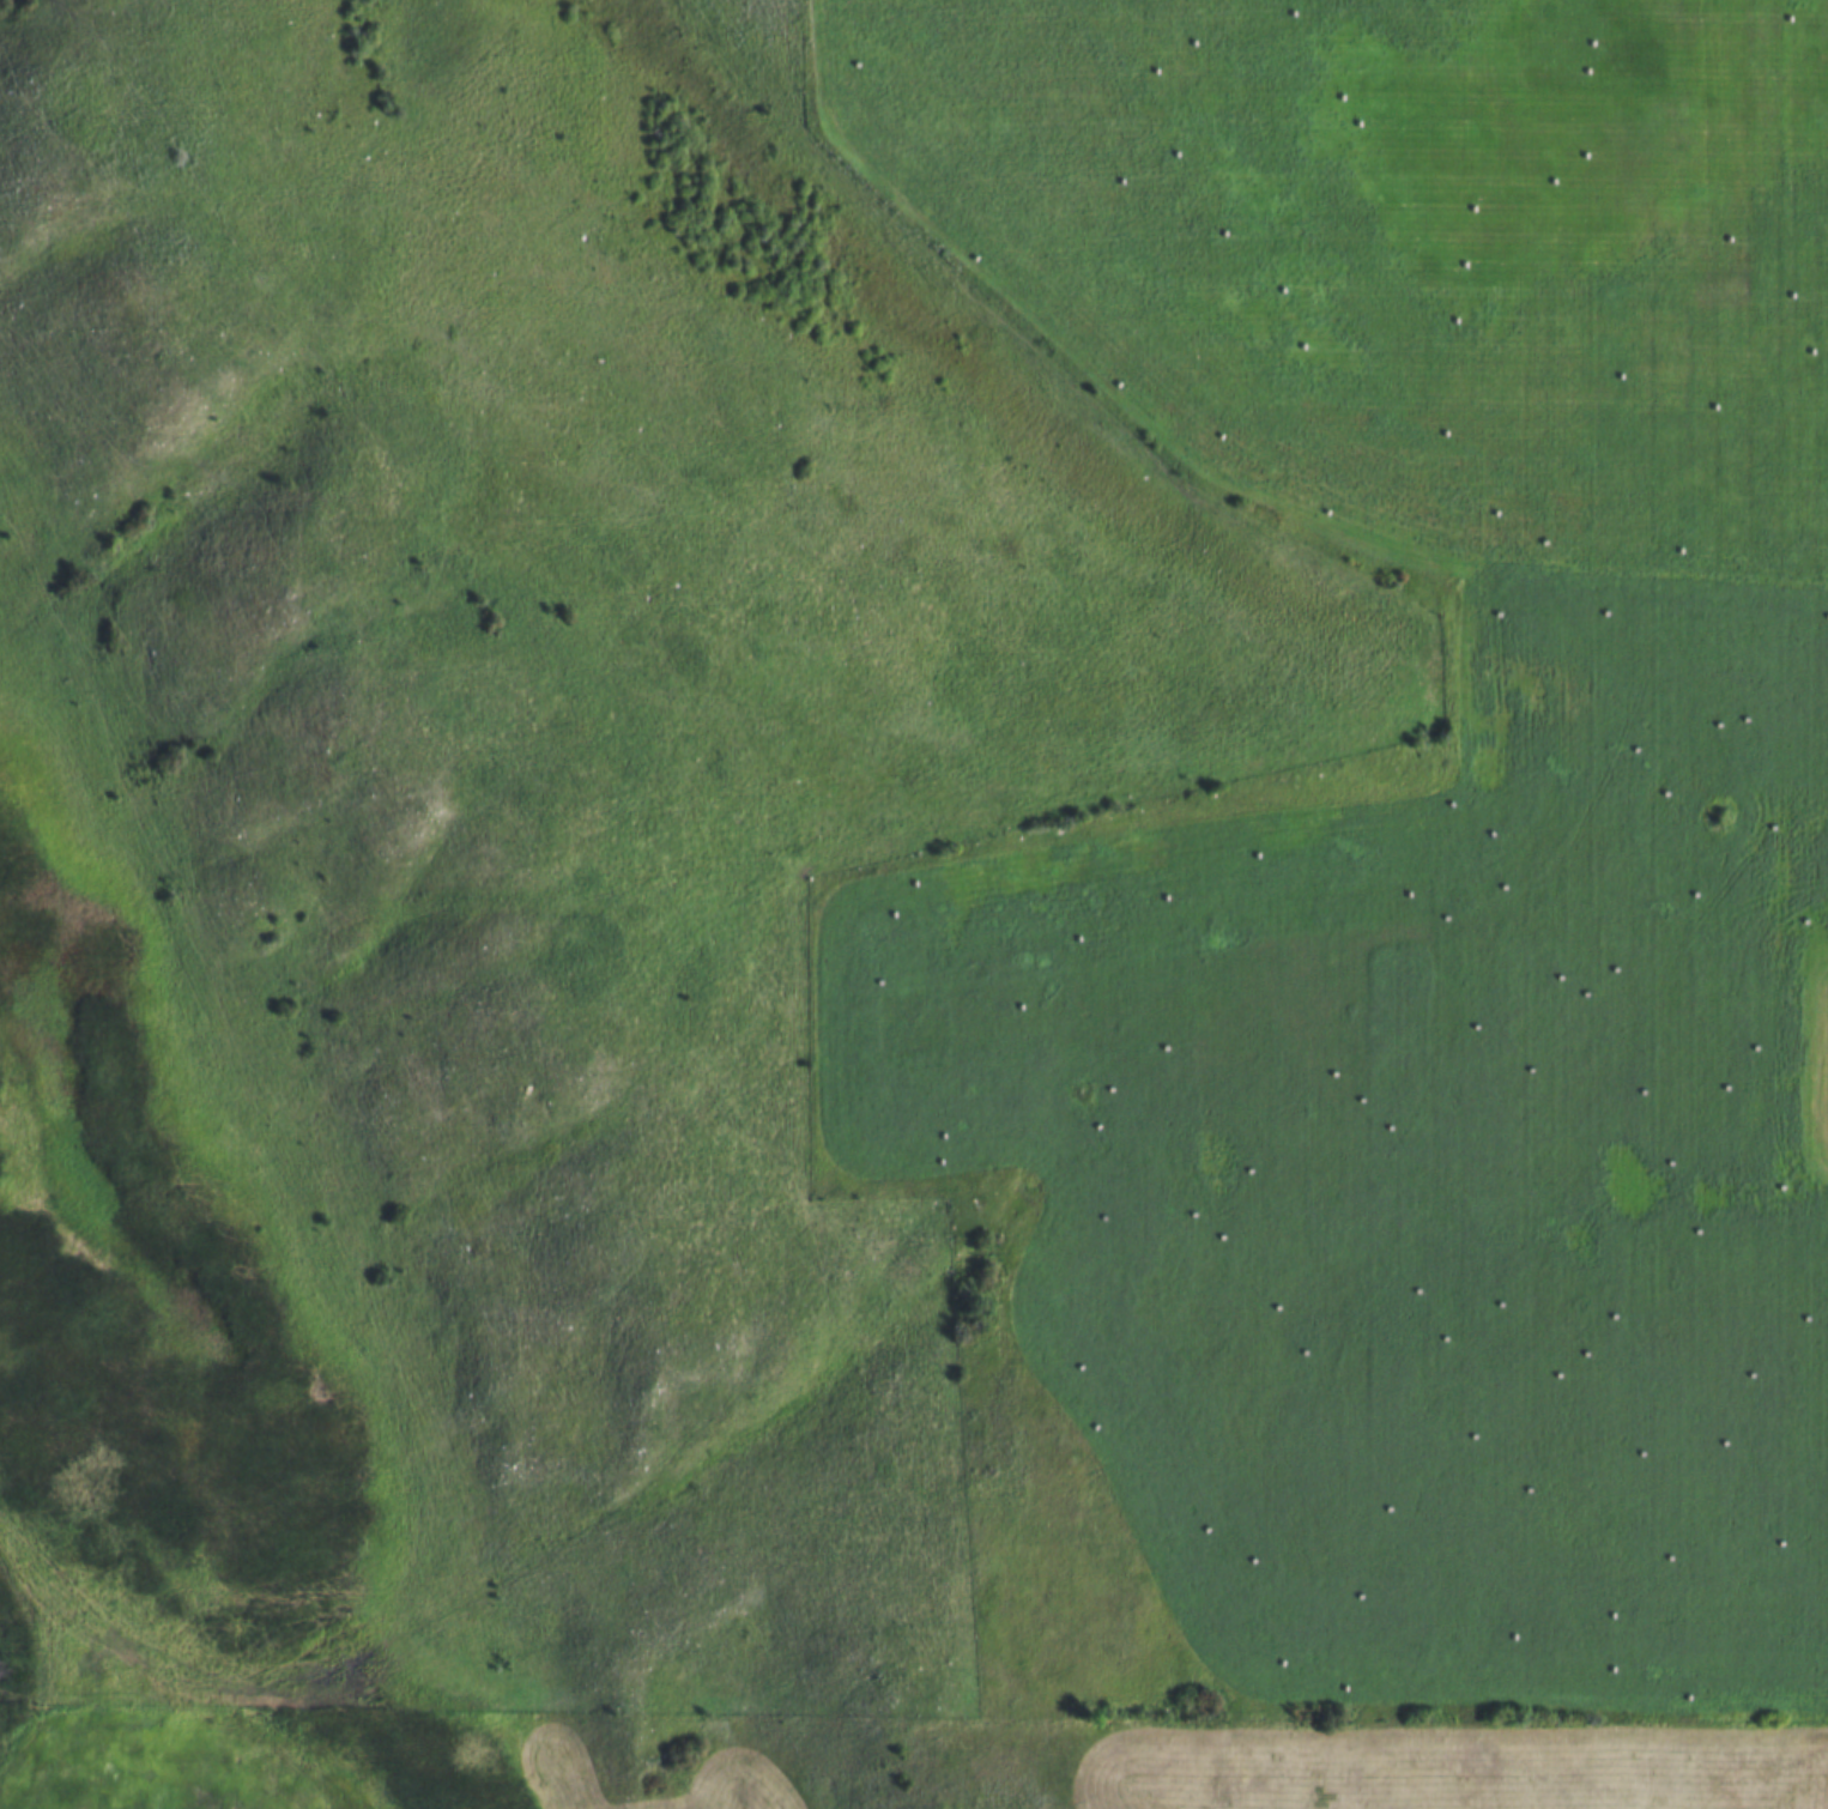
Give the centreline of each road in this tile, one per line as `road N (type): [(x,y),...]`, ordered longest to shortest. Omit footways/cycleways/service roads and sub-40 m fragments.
road 1 (track): [(1827,594),(1457,553),(1217,462),(894,176),(830,93),(817,0)]

